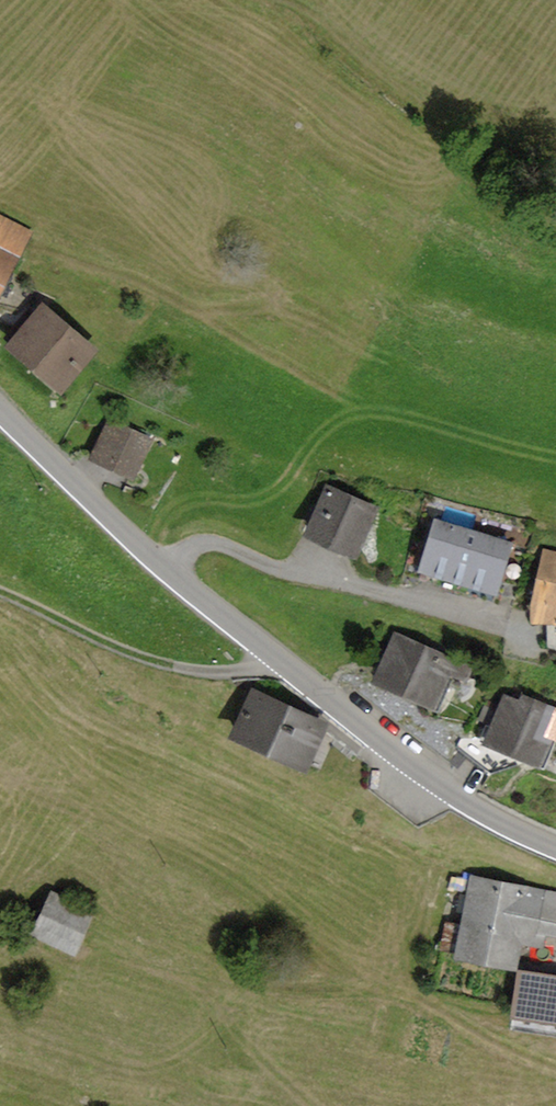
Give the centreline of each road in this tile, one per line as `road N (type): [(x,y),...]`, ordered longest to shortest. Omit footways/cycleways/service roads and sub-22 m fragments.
road 1 (unclassified): [(555,847),(502,824),(371,735),(161,565),(0,412)]
road 2 (primary): [(0,171),(555,288)]
road 3 (track): [(161,565),(209,542),(518,636)]
road 4 (track): [(0,592),(169,666),(242,671),(274,655)]

